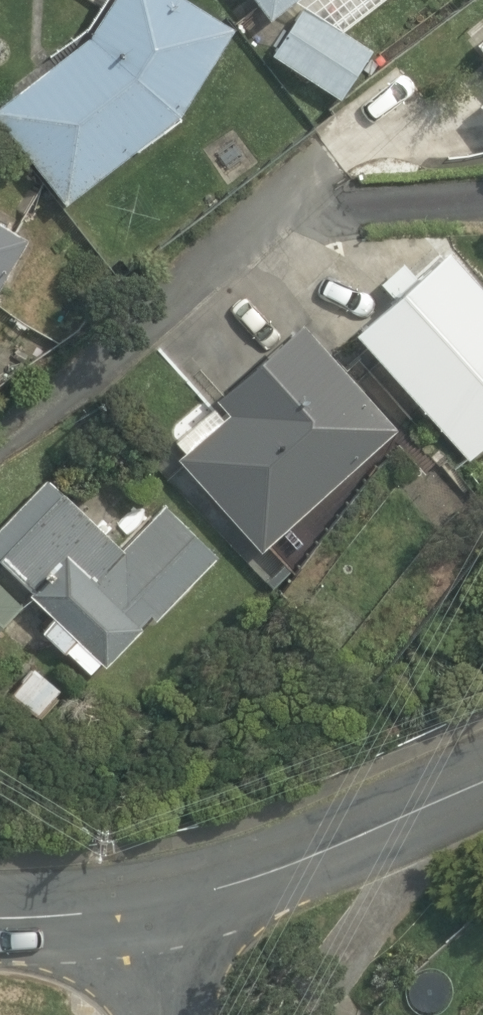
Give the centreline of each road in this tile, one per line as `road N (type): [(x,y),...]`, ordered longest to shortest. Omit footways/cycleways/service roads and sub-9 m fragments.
road 1 (residential): [(0,440),(324,165)]
road 2 (tertiary): [(482,778),(139,922)]
road 3 (tertiary): [(0,926),(139,922)]

